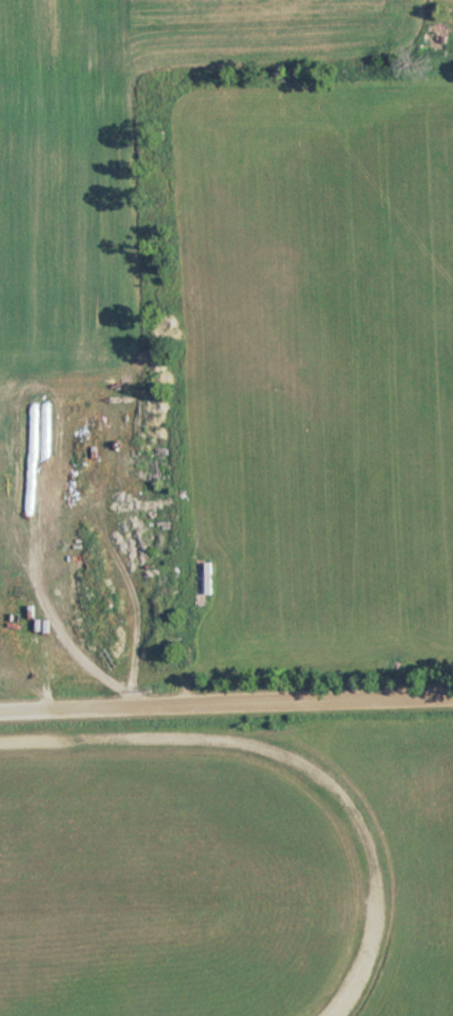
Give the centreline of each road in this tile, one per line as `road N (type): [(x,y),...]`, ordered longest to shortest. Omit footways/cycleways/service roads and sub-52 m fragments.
road 1 (residential): [(0,745),(238,736),(338,784),(376,878),(374,966),(338,1015)]
road 2 (residential): [(452,691),(0,704)]

